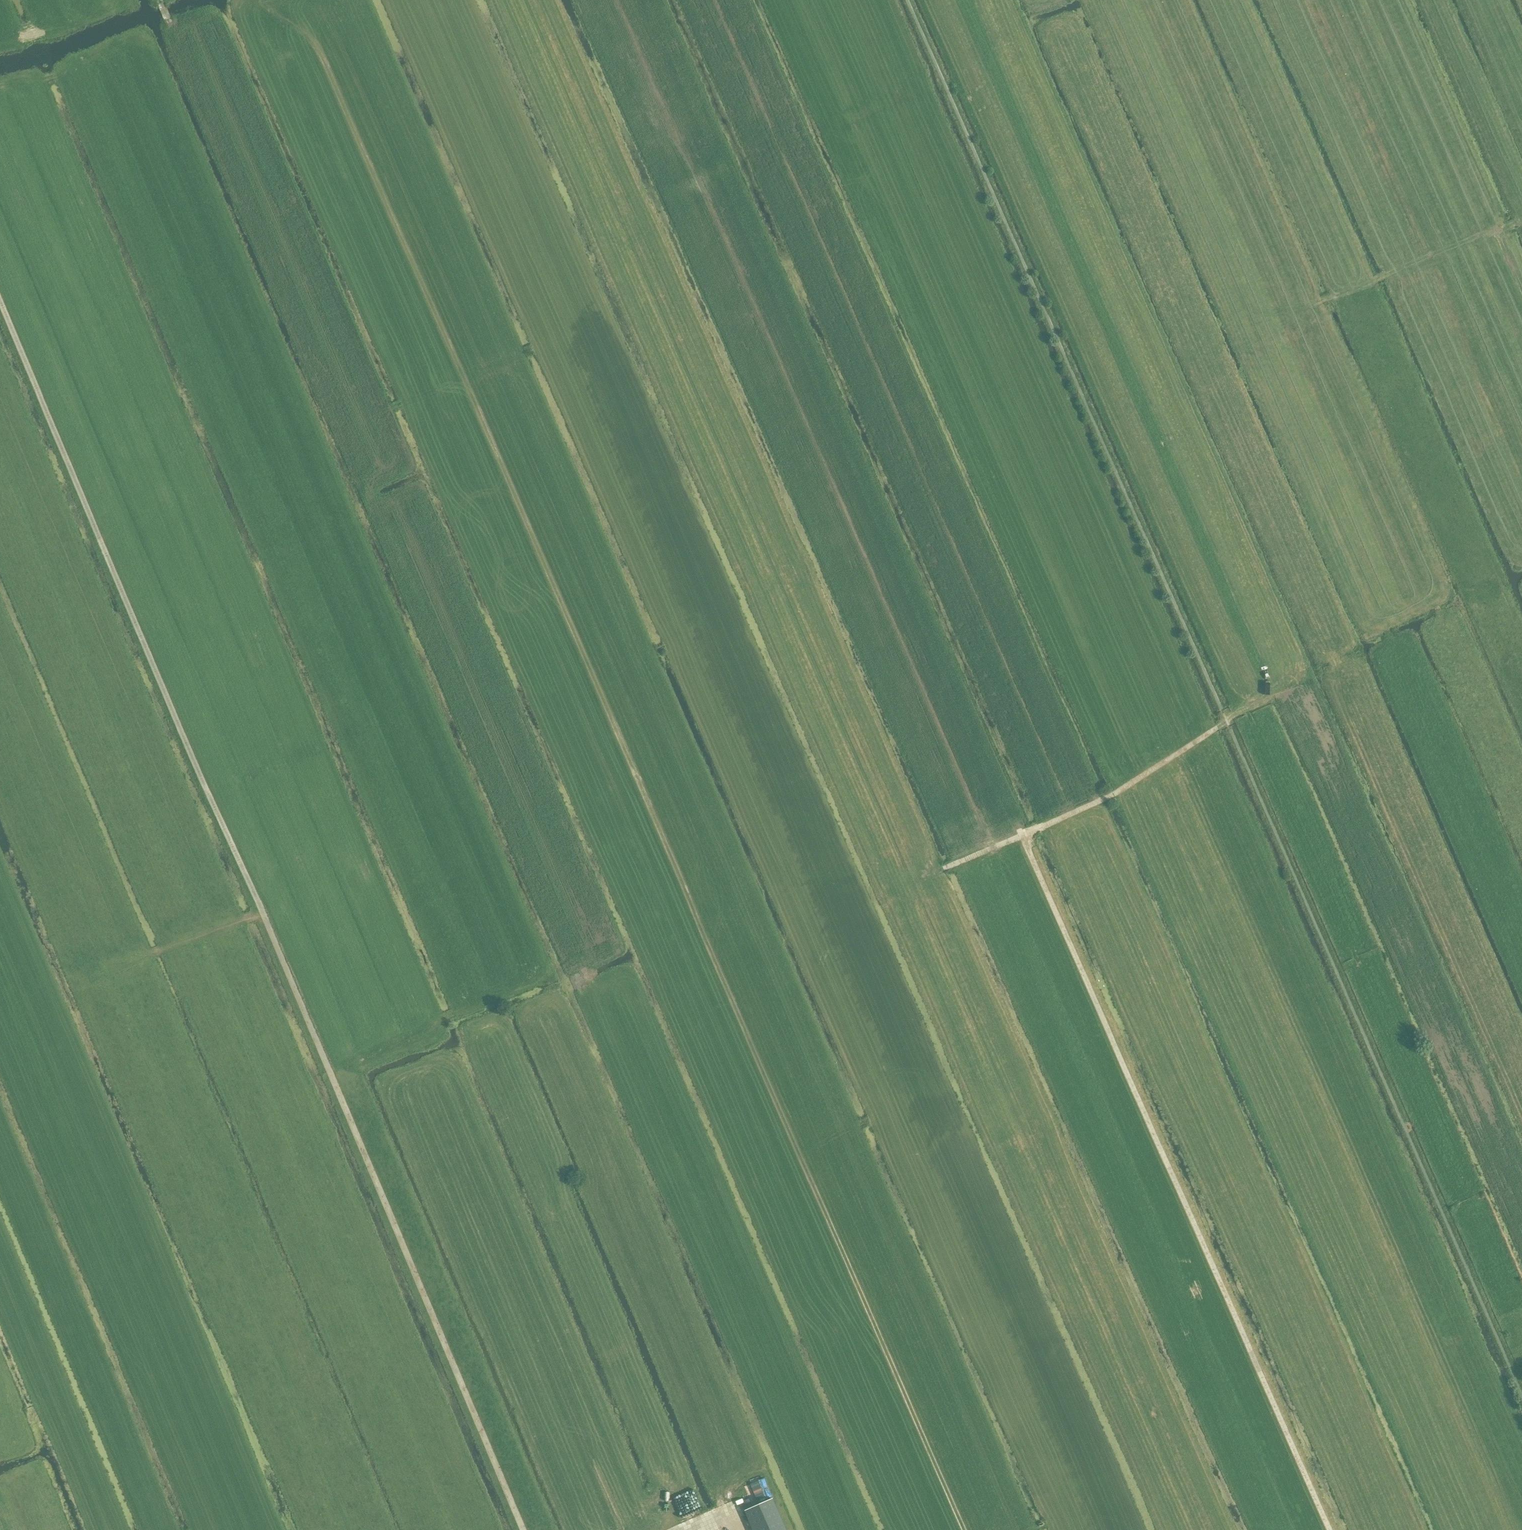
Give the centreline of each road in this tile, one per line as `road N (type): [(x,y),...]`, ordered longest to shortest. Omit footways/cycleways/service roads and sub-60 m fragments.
road 1 (track): [(525,1529),(0,298)]
road 2 (track): [(1275,696),(1239,710),(1104,800),(941,871)]

